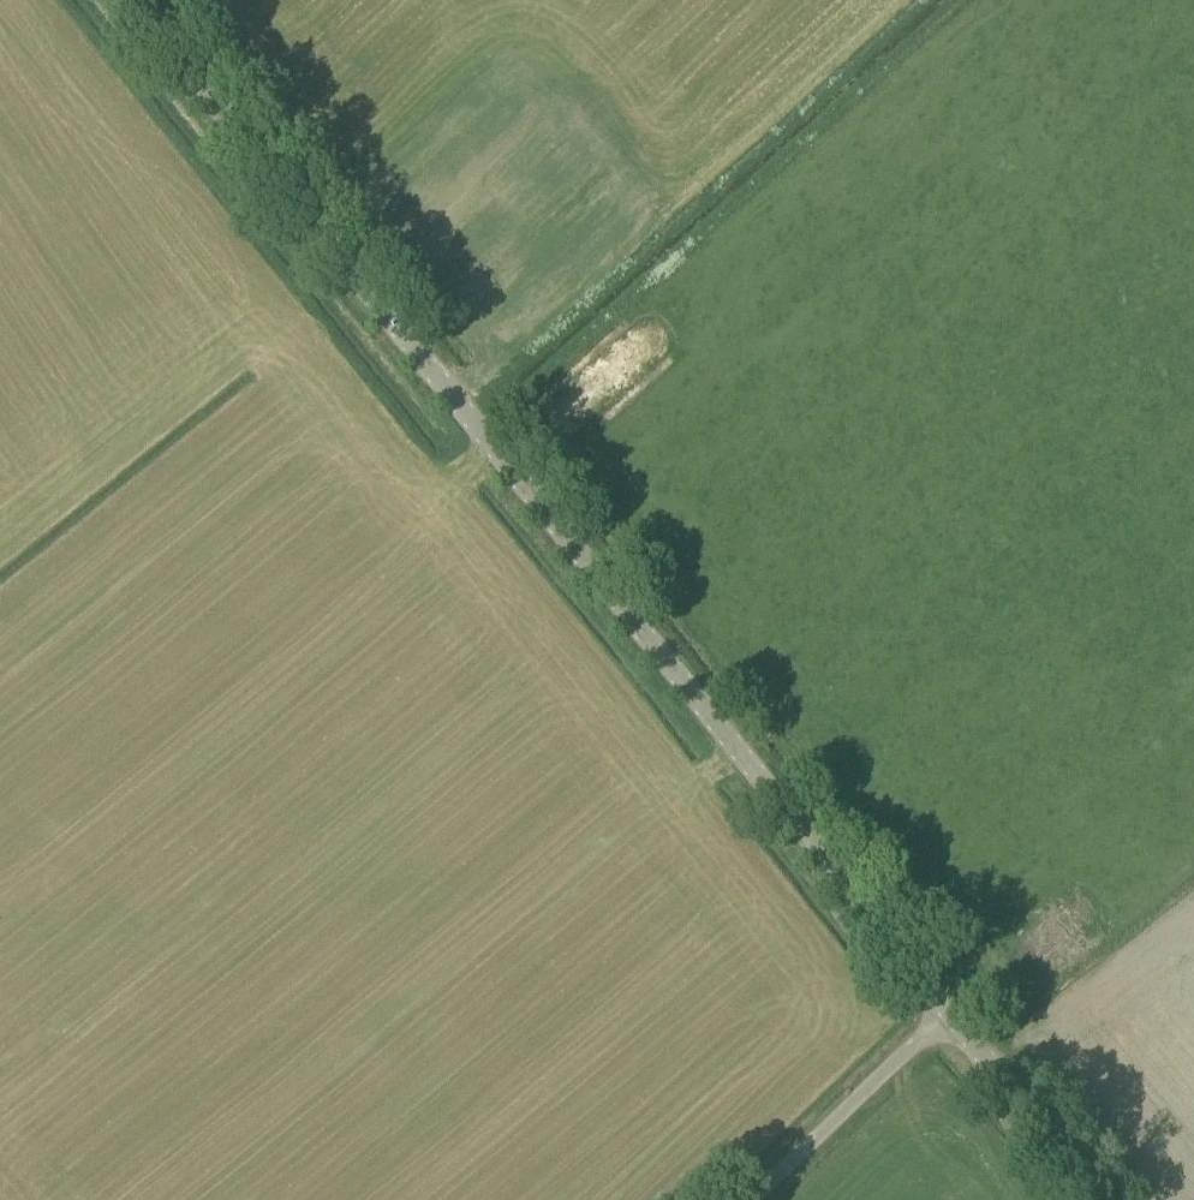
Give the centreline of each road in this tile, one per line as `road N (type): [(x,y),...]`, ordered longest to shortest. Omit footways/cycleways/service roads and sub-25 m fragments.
road 1 (unclassified): [(1097,1199),(537,505),(332,268),(125,0)]

